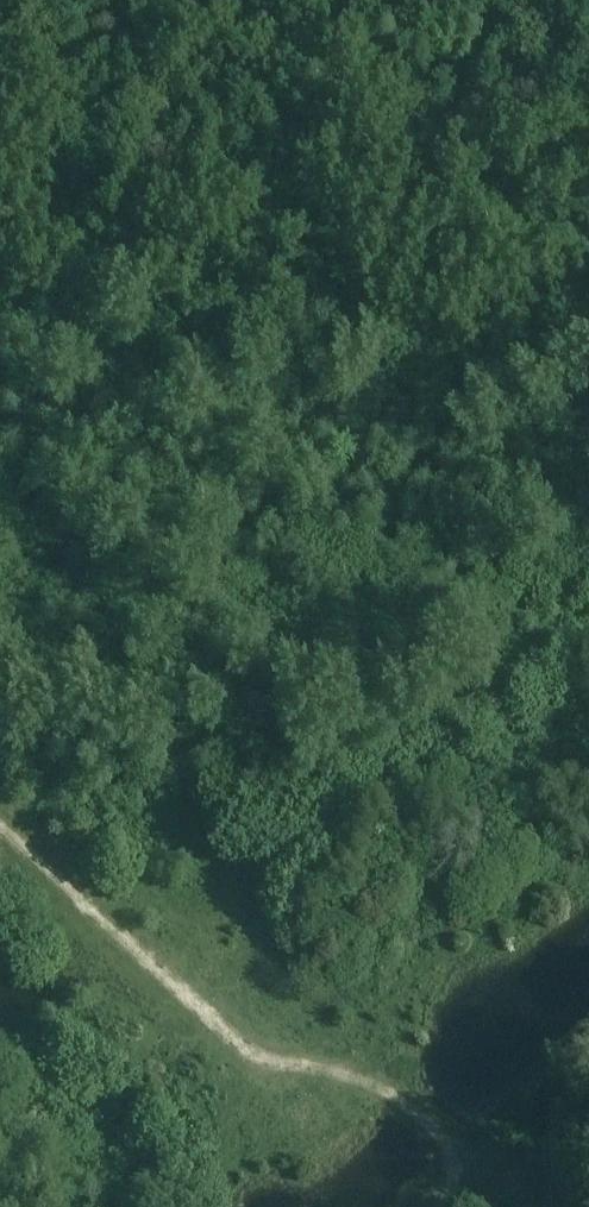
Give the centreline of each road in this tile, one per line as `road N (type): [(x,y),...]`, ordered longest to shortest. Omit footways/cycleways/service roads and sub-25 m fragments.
road 1 (track): [(398,1206),(0,827)]

